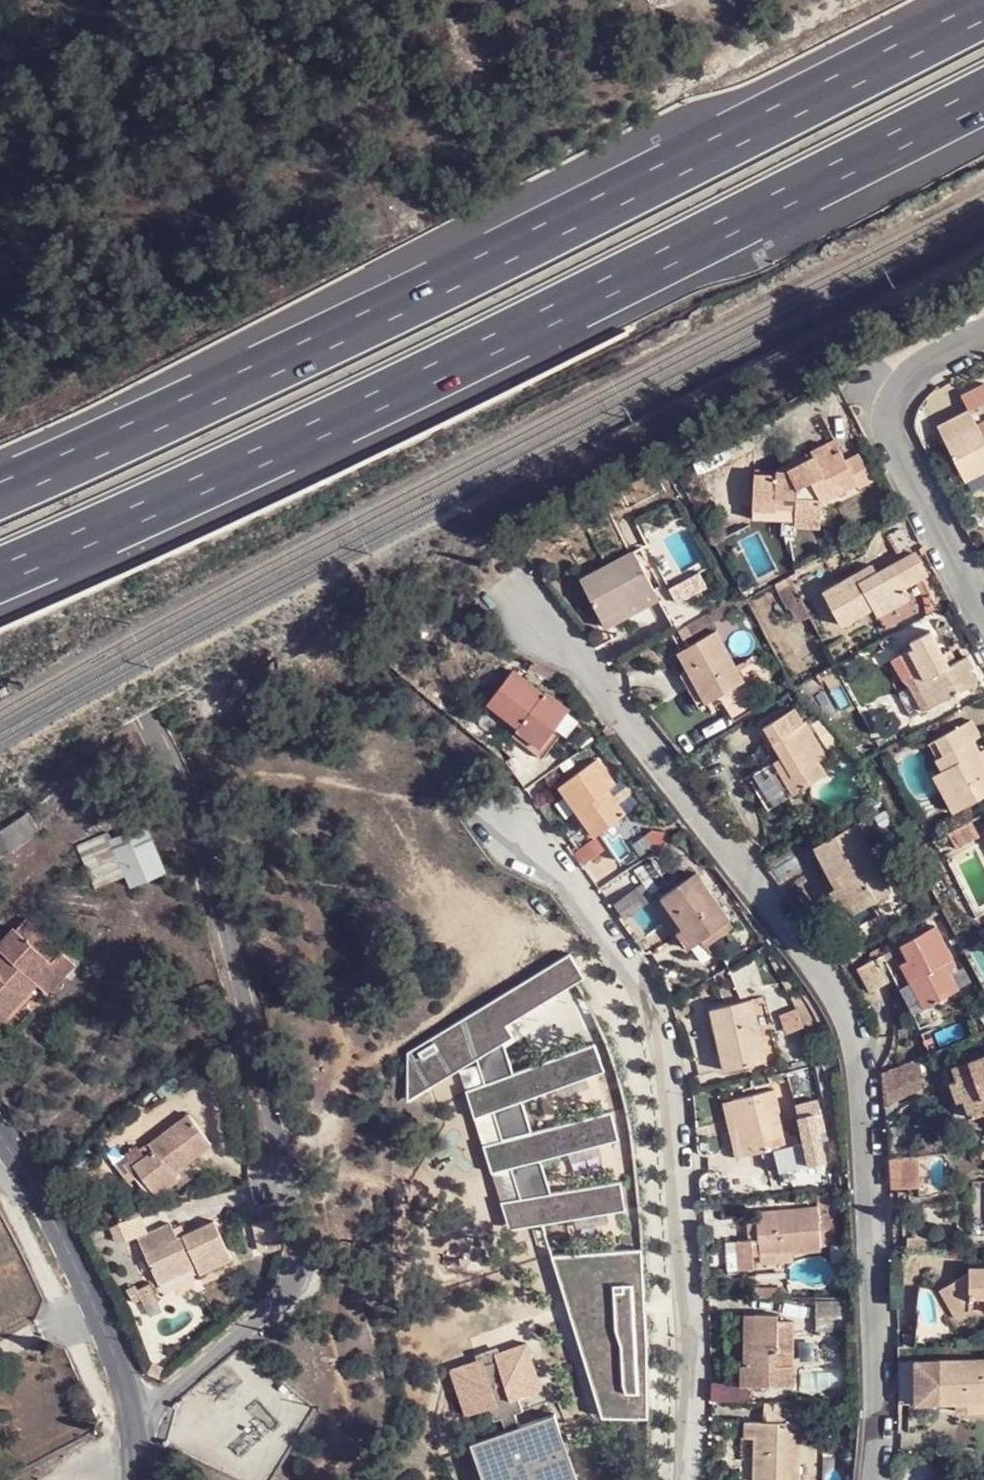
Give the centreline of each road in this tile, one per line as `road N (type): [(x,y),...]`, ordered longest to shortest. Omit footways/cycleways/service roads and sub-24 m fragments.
road 1 (residential): [(133,1432),(298,1274),(296,1243),(188,806),(0,449)]
road 2 (motorway): [(983,3),(137,435),(0,493)]
road 3 (motorway): [(0,574),(164,503),(983,86)]
road 4 (residential): [(511,588),(786,922),(846,1022),(867,1169),(878,1399),(873,1479)]
road 5 (residential): [(515,818),(652,1000),(678,1139),(690,1330),(687,1479)]
road 6 (residential): [(983,618),(897,446),(891,408),(917,371),(983,337)]
road 7 (residential): [(133,1432),(103,1325),(0,1143)]

